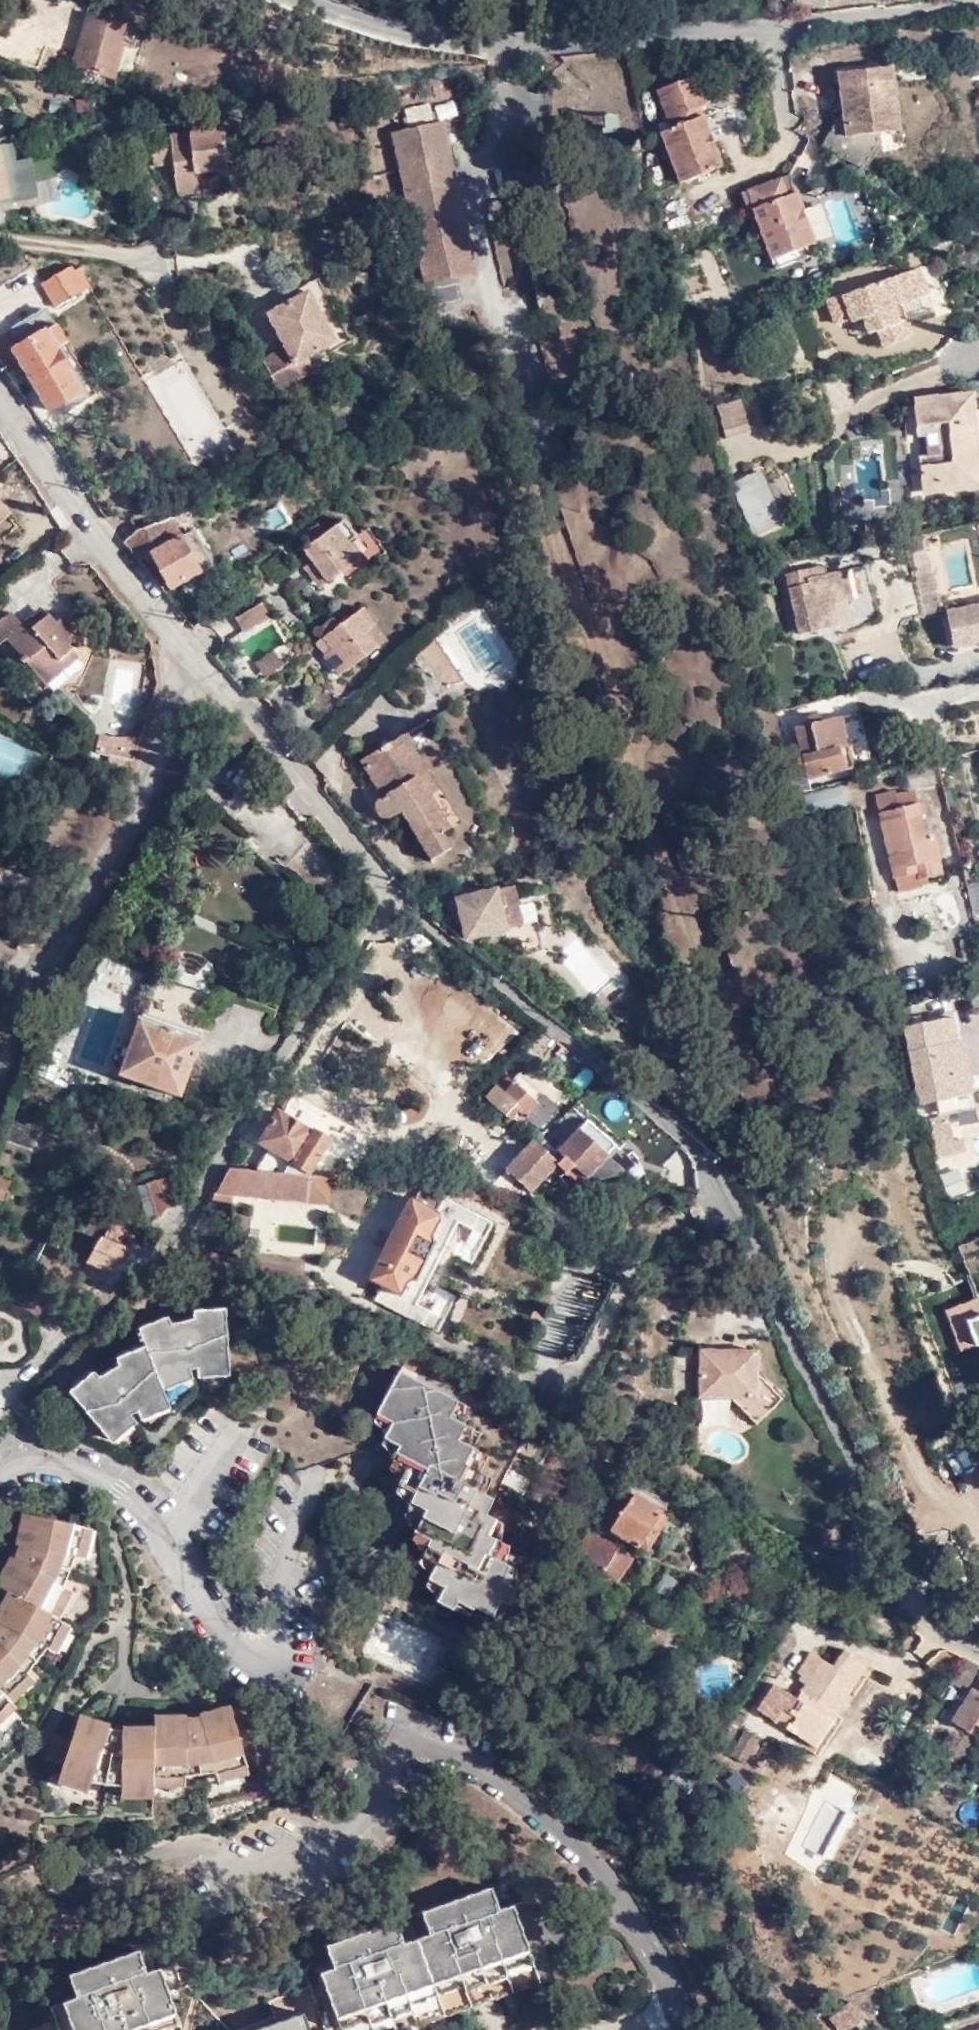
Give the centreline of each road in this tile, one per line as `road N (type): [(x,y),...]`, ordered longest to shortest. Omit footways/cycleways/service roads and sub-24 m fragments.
road 1 (residential): [(978,1656),(903,1609),(885,1524),(788,1345),(703,1150),(374,880),(197,666),(0,393)]
road 2 (residential): [(270,0),(360,31),(524,51),(963,0)]

